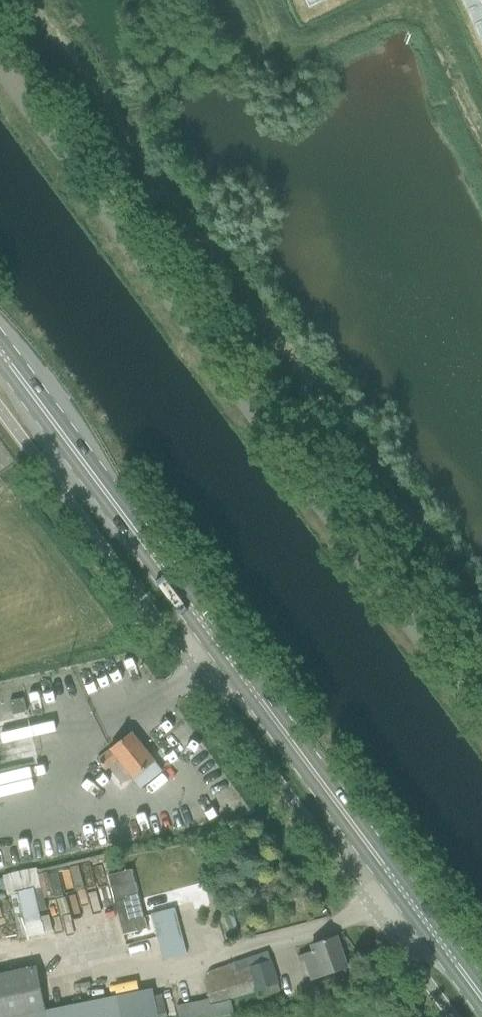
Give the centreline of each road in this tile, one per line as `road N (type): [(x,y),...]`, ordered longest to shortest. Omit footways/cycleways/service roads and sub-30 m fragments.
road 1 (unclassified): [(481,729),(0,79)]
road 2 (secondary): [(481,997),(0,351)]

